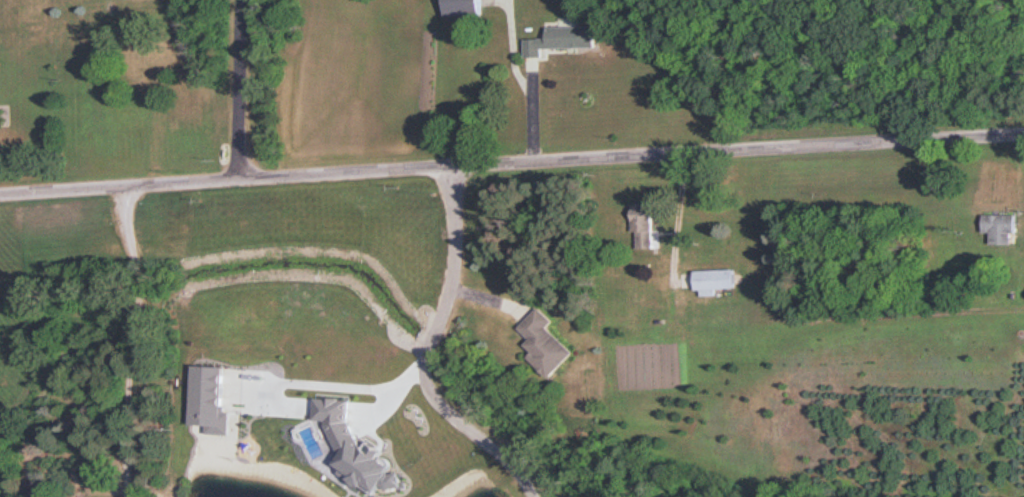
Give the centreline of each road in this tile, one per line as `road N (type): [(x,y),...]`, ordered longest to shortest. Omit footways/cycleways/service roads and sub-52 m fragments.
road 1 (residential): [(0,193),(1023,133)]
road 2 (residential): [(239,179),(238,0)]

